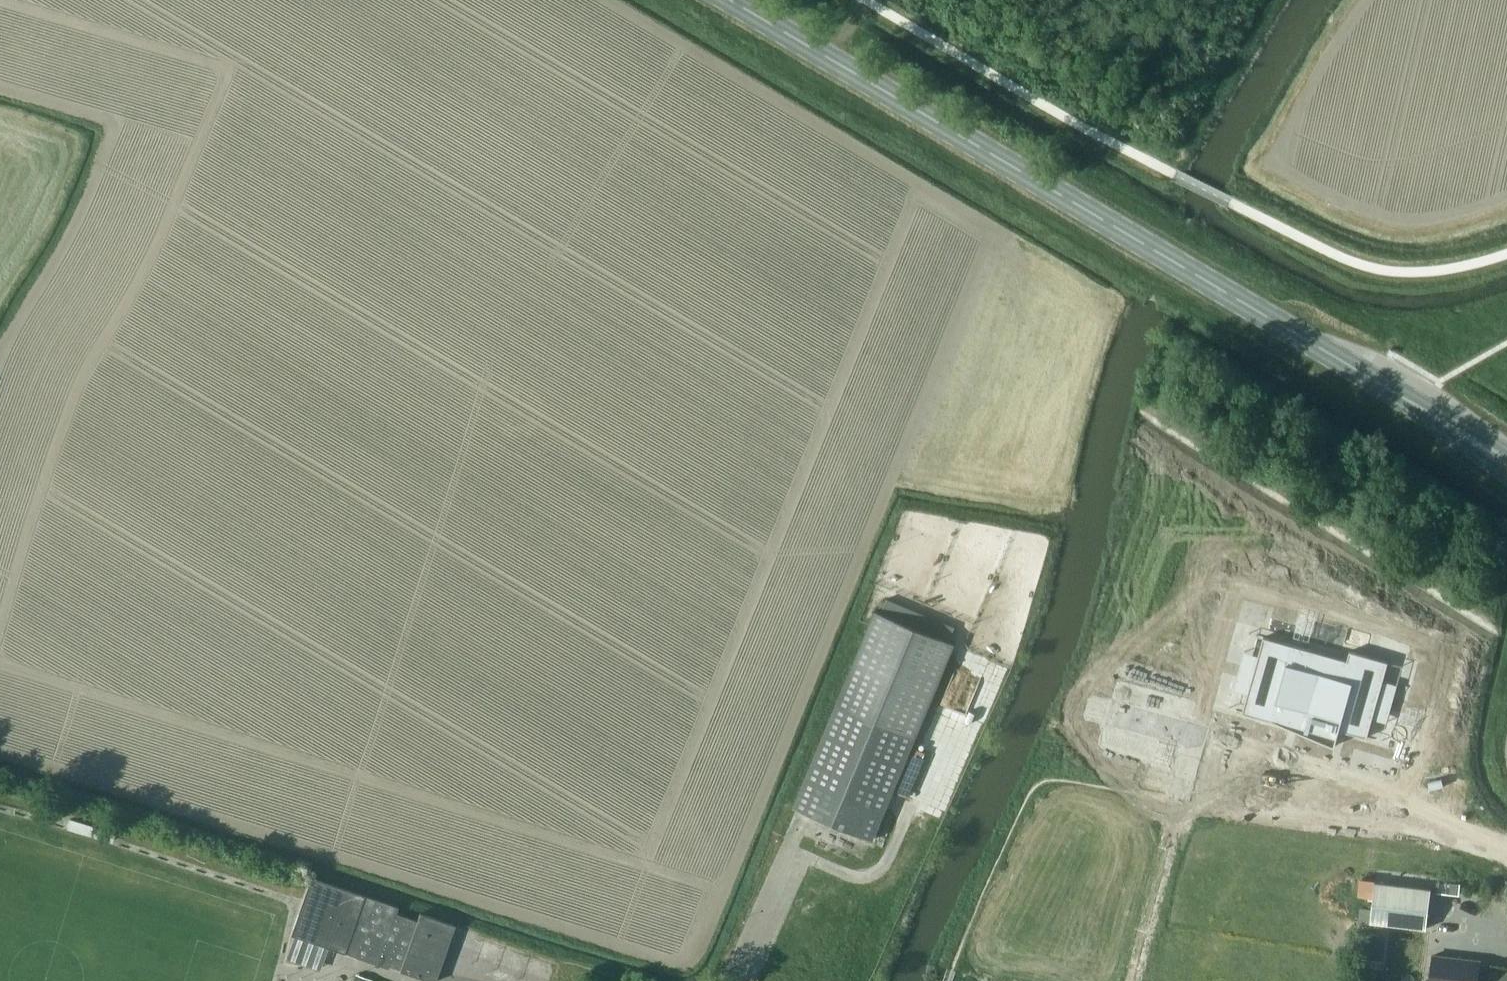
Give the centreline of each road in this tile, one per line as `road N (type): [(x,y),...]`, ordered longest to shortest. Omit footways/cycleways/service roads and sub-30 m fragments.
road 1 (secondary): [(1506,467),(724,0)]
road 2 (track): [(1506,853),(1199,806),(1177,825),(1135,980)]

